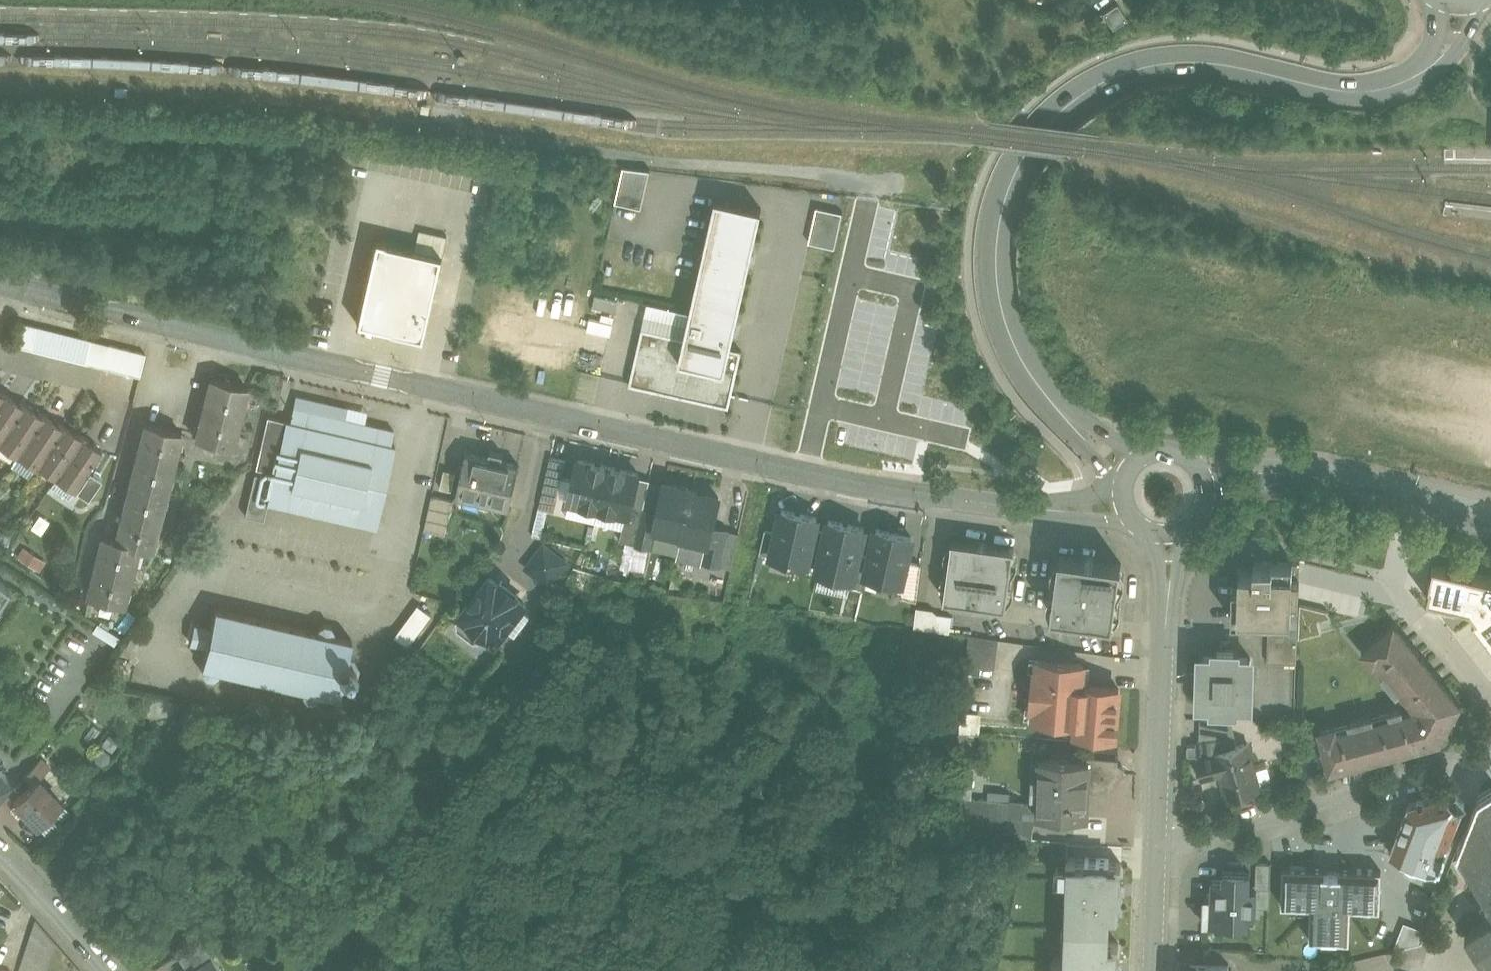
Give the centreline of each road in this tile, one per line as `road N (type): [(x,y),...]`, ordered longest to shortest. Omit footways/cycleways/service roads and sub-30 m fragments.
road 1 (residential): [(21,288),(856,484),(1065,513),(1128,512)]
road 2 (secondary): [(1429,69),(1361,95),(1210,69),(1144,74),(1084,101),(1026,157),(1009,189),(994,259),(1002,323),(1060,419),(1129,470)]
road 3 (residential): [(1156,844),(1490,757)]
road 4 (secondary): [(1168,532),(1156,844)]
road 5 (residential): [(1490,514),(1319,480),(1202,478)]
road 6 (residential): [(104,970),(0,854)]
road 7 (secondary): [(1156,844),(1152,970)]
road 8 (residential): [(1412,608),(1490,703)]

